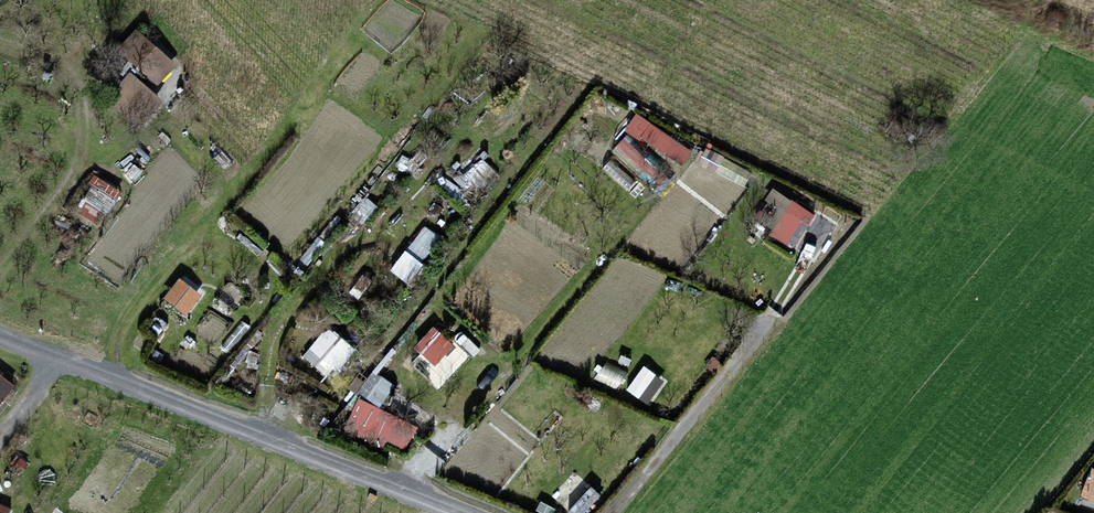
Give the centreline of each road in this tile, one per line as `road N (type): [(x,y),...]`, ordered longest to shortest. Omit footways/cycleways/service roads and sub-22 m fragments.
road 1 (track): [(0,336),(454,512)]
road 2 (track): [(618,512),(801,269)]

